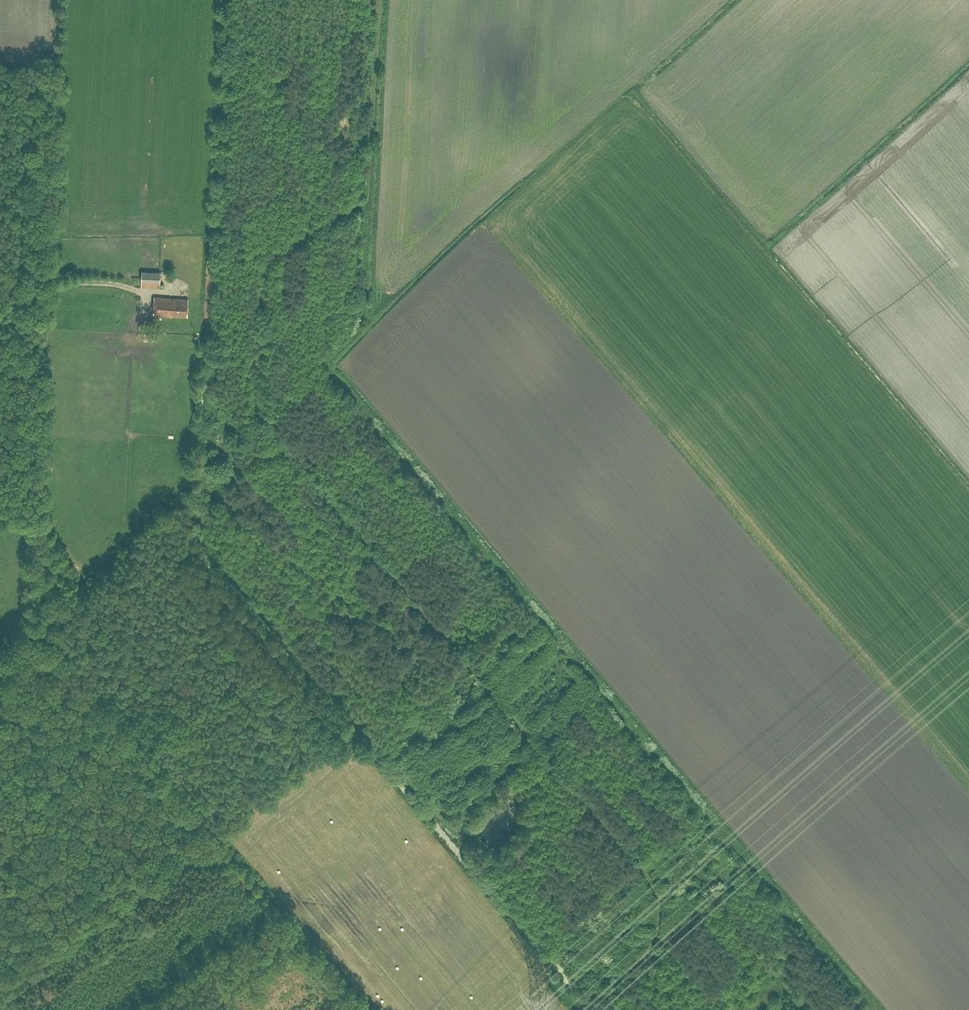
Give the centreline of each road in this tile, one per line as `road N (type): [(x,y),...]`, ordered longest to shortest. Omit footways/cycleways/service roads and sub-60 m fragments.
road 1 (track): [(343,731),(208,571),(189,497)]
road 2 (track): [(34,637),(205,833)]
road 3 (track): [(205,833),(348,1000)]

